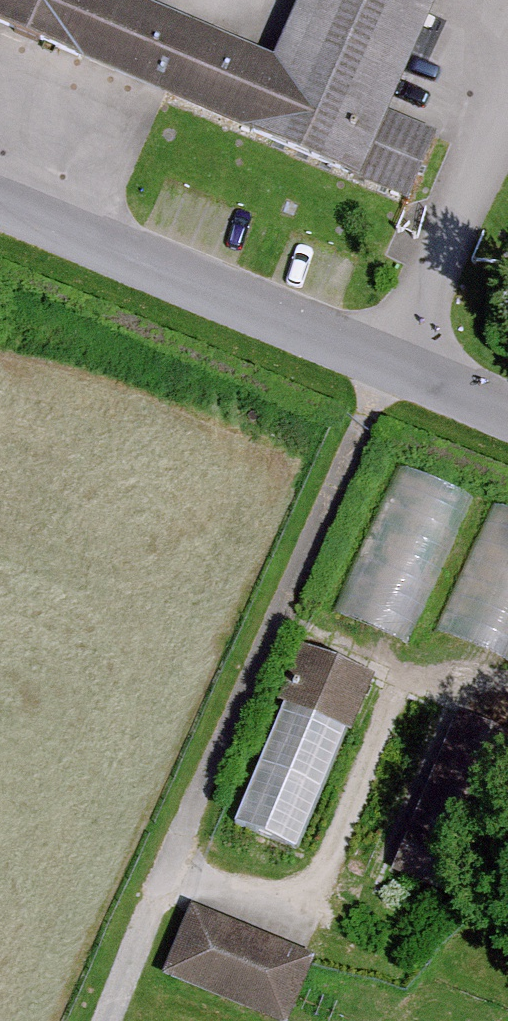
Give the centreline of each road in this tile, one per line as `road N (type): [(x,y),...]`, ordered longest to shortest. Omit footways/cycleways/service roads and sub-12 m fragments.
road 1 (track): [(382,356),(108,1020)]
road 2 (unclassified): [(507,409),(0,198)]

